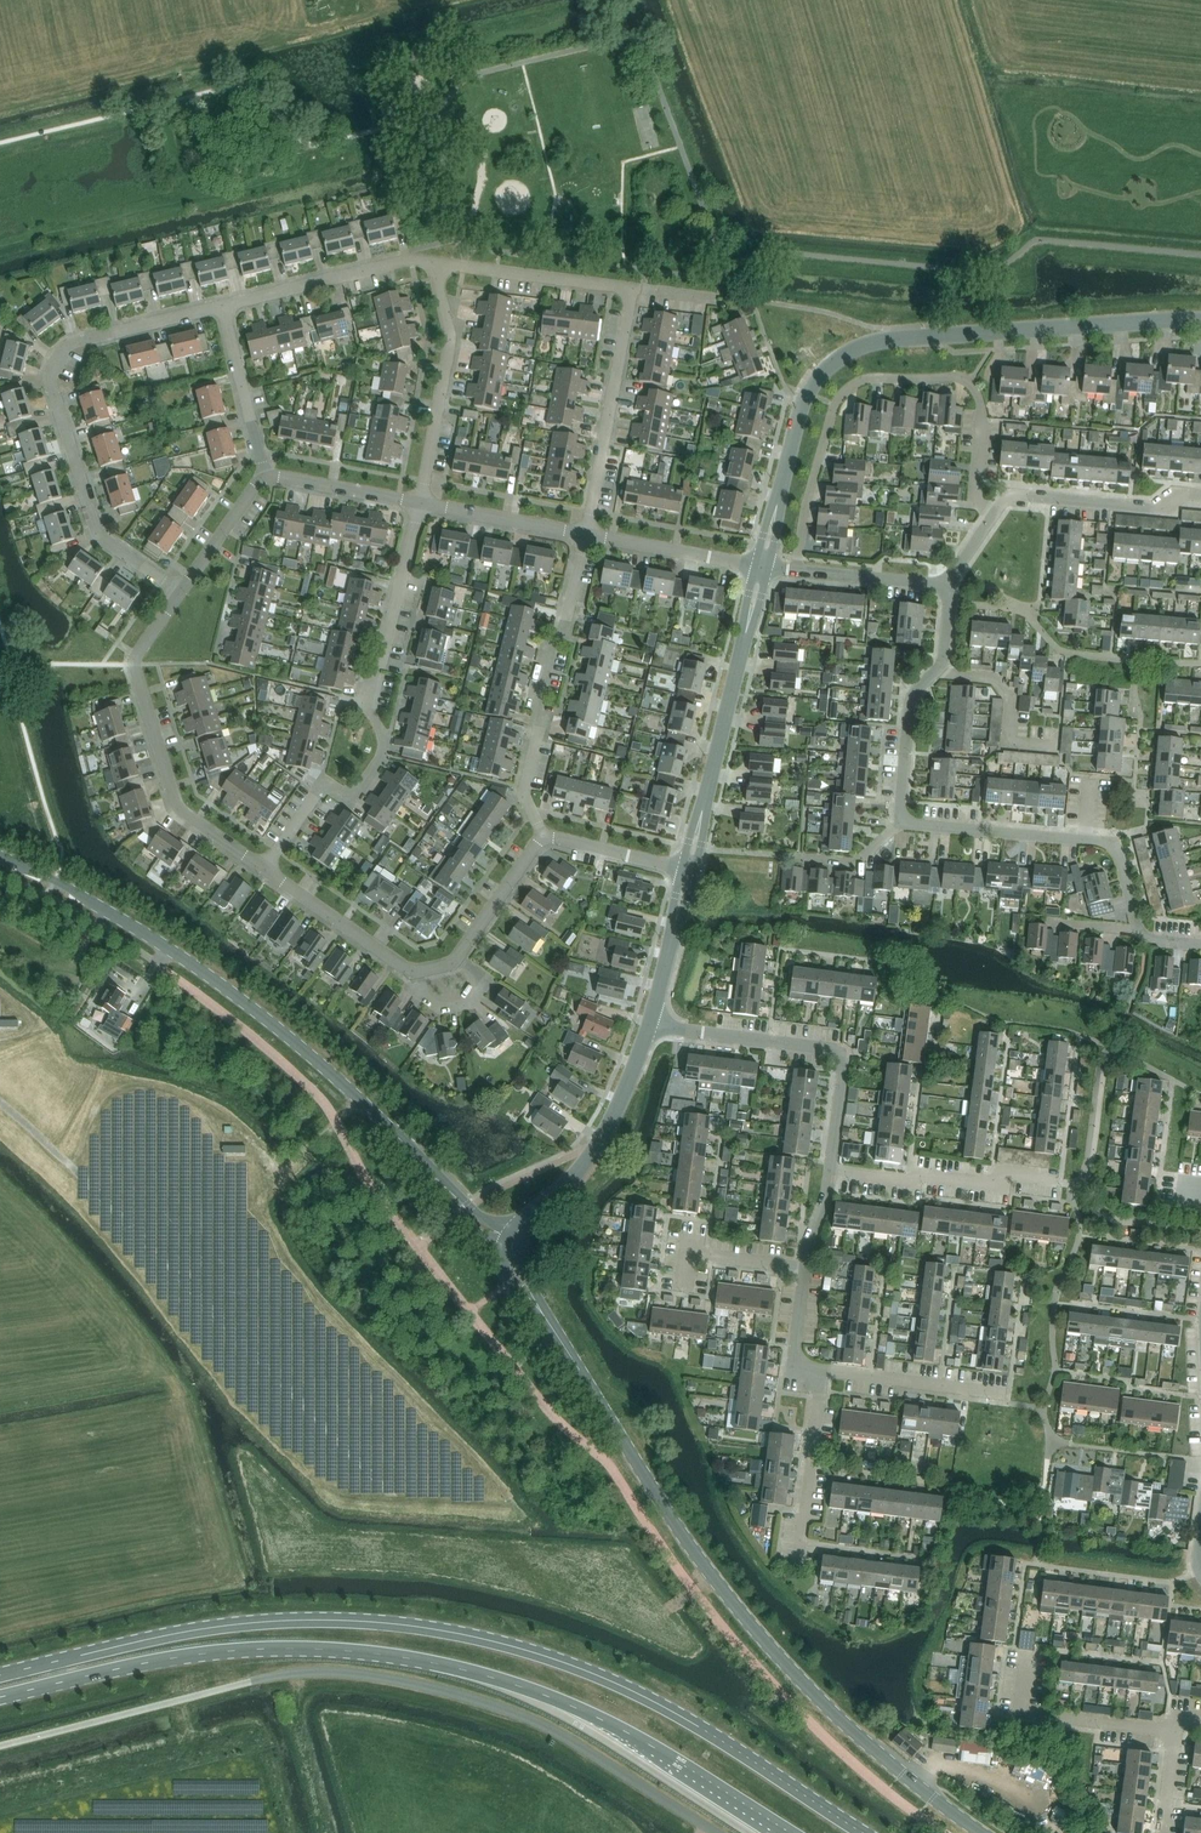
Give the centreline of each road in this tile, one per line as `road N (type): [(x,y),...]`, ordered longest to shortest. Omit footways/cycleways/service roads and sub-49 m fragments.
road 1 (primary): [(865,1832),(621,1686),(531,1651),(422,1626),(245,1622),(0,1674)]
road 2 (primary): [(0,1697),(223,1651),(304,1647),(409,1658),(564,1702),(623,1731),(782,1832)]
road 3 (unclassified): [(0,1746),(274,1676),(363,1674),(534,1721),(716,1832)]
road 4 (secondary): [(982,1832),(894,1767),(770,1647),(678,1528),(576,1365)]
road 5 (secondary): [(404,1143),(224,987),(71,889),(0,857)]
road 6 (residential): [(180,593),(98,534),(51,377),(73,343),(223,307)]
road 7 (residential): [(264,869),(324,783),(351,802),(383,755),(367,702),(420,503)]
road 8 (residential): [(264,869),(411,972),(452,963),(542,835)]
road 9 (residential): [(903,820),(1115,844),(1139,930),(1157,942),(1200,945)]
road 10 (residential): [(180,593),(137,656),(137,674),(178,806),(264,869)]
road 11 (residential): [(542,835),(525,794),(537,703),(586,534)]
road 12 (residential): [(830,1171),(840,1055),(650,1022)]
road 13 (tertiary): [(1200,321),(901,338)]
road 14 (residential): [(796,571),(806,509),(840,398),(869,379),(951,378)]
road 15 (tertiary): [(517,1233),(600,1142),(650,1022)]
road 16 (residential): [(586,534),(633,288)]
road 17 (residential): [(903,820),(909,707),(943,658),(950,585)]
road 18 (residential): [(420,503),(450,338),(432,262)]
road 19 (residential): [(1052,1180),(1002,1173),(991,1183),(907,1181),(830,1171)]
road 20 (tertiary): [(778,500),(814,382),(847,352),(901,338)]
road 21 (residential): [(1200,494),(1181,492),(1162,508),(1007,495),(993,514)]
road 22 (residential): [(223,307),(411,259),(432,262)]
road 23 (residential): [(1176,1731),(1021,1710),(1028,1657)]
road 24 (residential): [(432,262),(633,288)]
road 25 (residential): [(798,1563),(822,1369)]
road 26 (residential): [(1001,1394),(822,1369)]
road 27 (residential): [(266,478),(223,307)]
road 28 (tertiary): [(704,805),(745,634)]
road 29 (residential): [(755,566),(586,534)]
road 30 (residential): [(586,534),(420,503)]
road 31 (residential): [(993,514),(975,501),(981,404),(969,384),(951,378)]
road 32 (residential): [(420,503),(266,478)]
road 33 (residential): [(950,585),(796,571)]
road 34 (secondary): [(517,1233),(480,1216),(404,1143)]
road 35 (secondary): [(576,1365),(525,1272),(517,1233)]
road 36 (secondary): [(404,1143),(467,1225),(504,1245)]
road 37 (residential): [(266,478),(180,593)]
road 38 (secondary): [(504,1245),(511,1282),(576,1365)]
road 39 (residential): [(542,835),(673,867)]
road 40 (residential): [(822,1369),(793,1365),(805,1268)]

